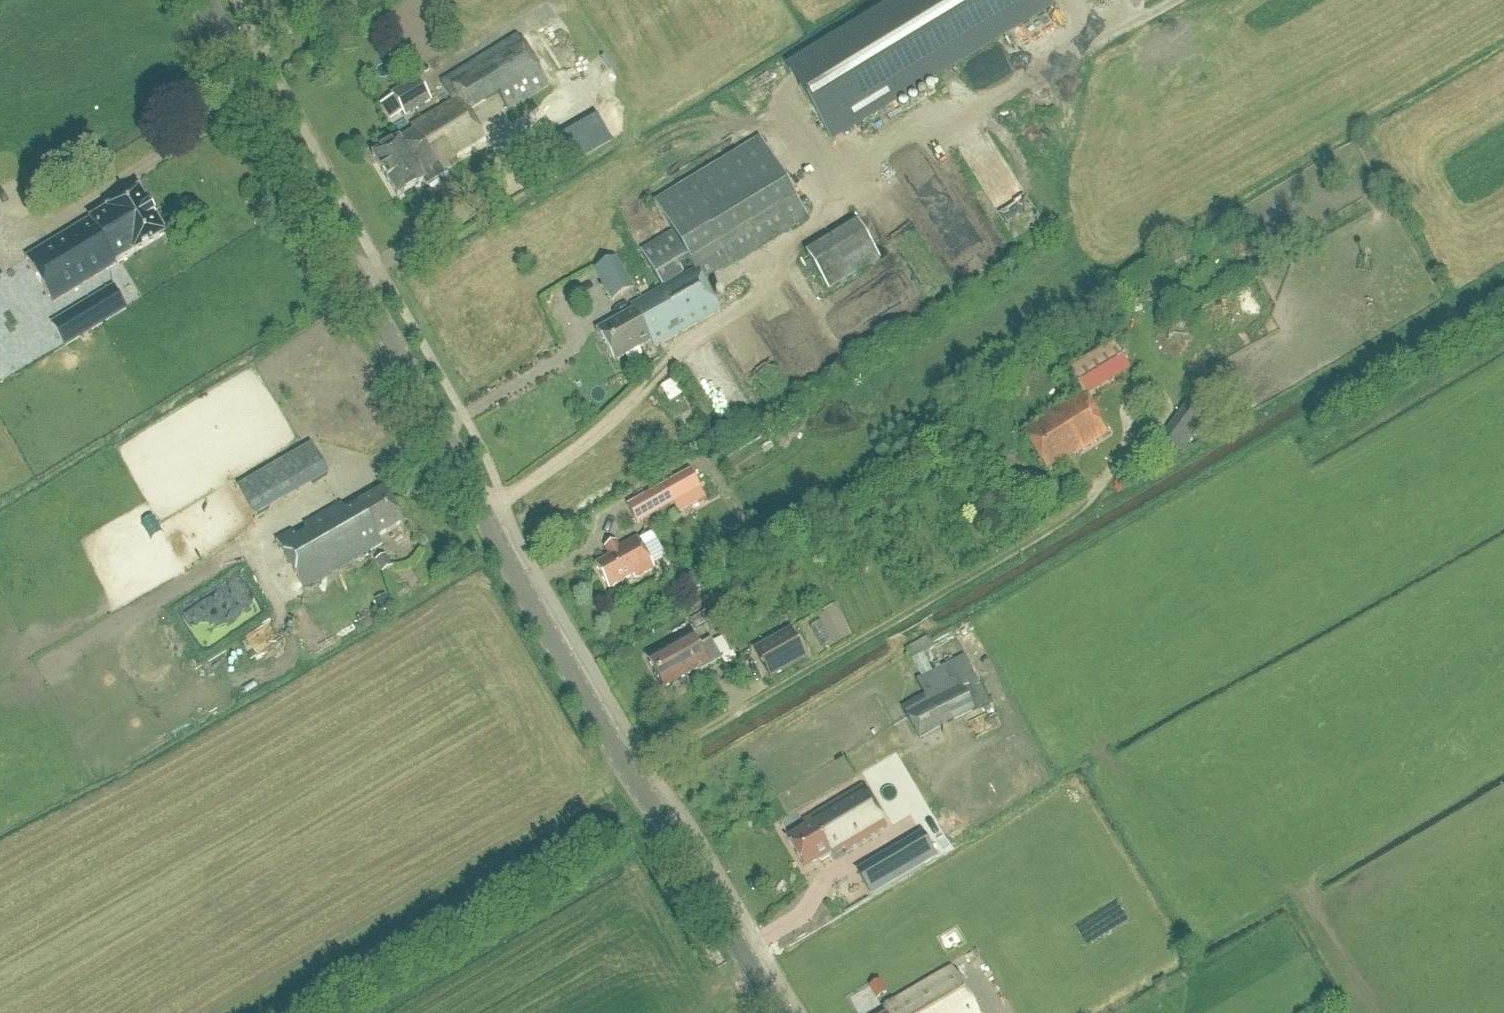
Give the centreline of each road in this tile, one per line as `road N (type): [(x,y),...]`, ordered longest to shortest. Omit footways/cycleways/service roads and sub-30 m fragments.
road 1 (tertiary): [(771,1012),(501,549),(203,0)]
road 2 (track): [(483,514),(624,410),(680,350),(751,305),(792,247),(882,171)]
road 3 (track): [(269,1012),(640,790)]
road 4 (track): [(1175,0),(882,171)]

